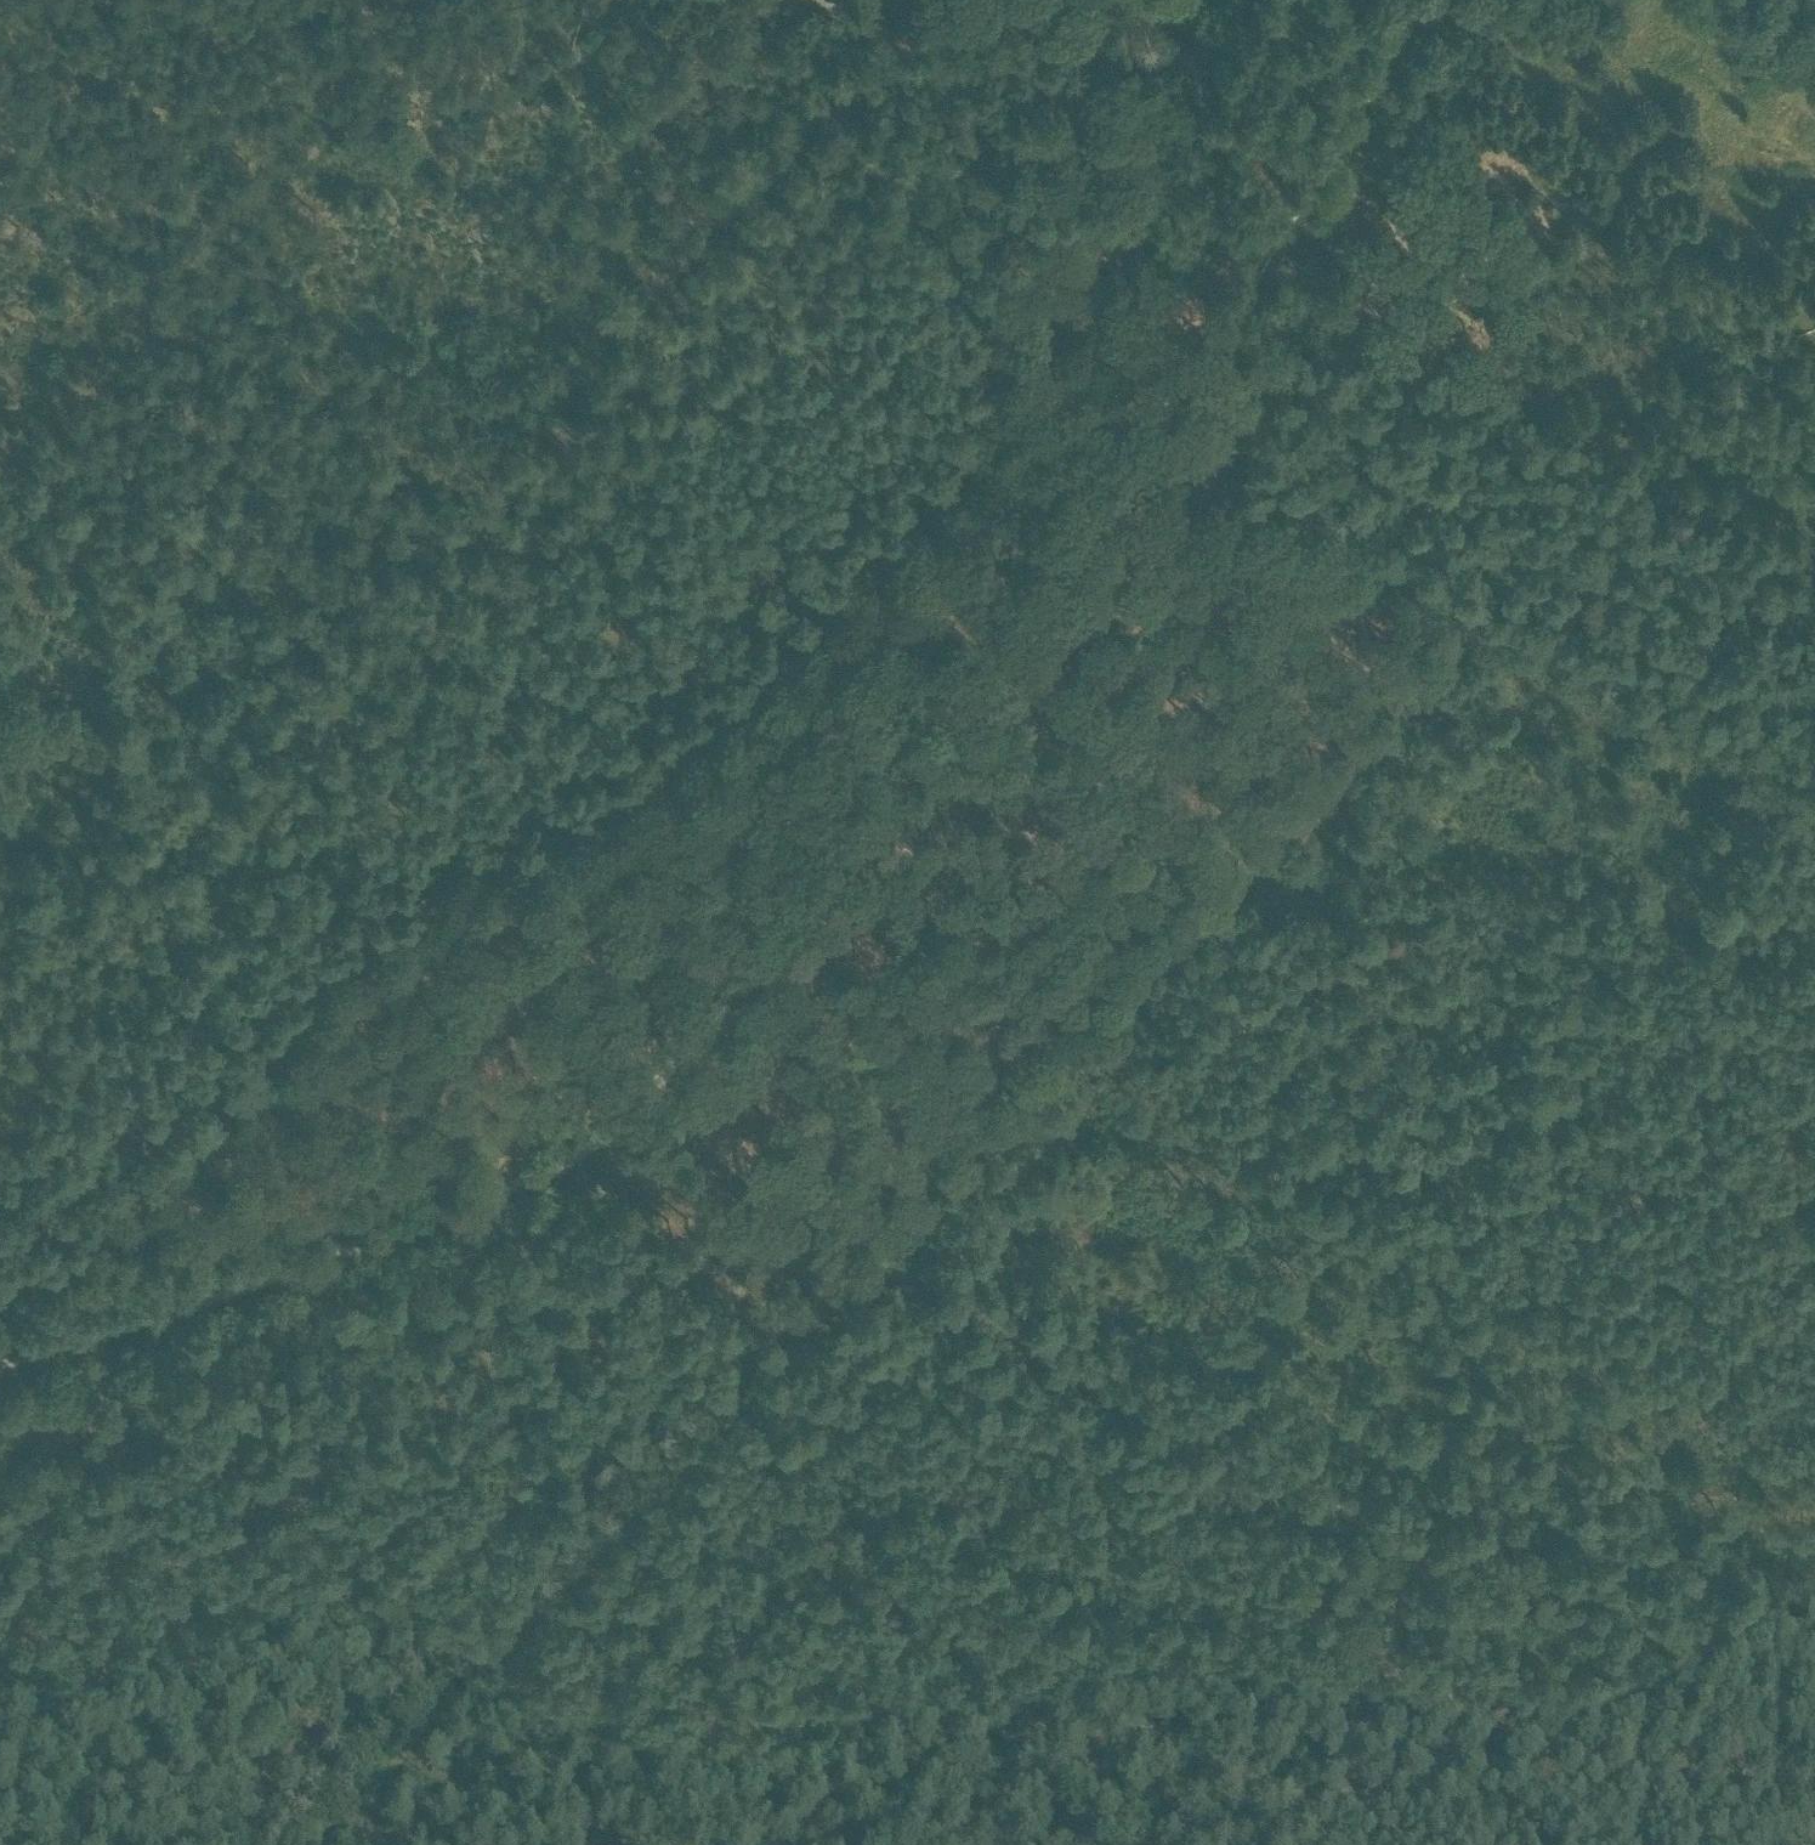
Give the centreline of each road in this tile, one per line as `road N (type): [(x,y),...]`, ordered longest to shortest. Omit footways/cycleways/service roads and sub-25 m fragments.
road 1 (track): [(1814,1682),(1424,1541),(904,1225),(886,1225),(802,1309),(773,1320),(546,1144)]
road 2 (track): [(1417,0),(1177,416),(942,725),(790,945),(674,1071),(546,1144)]
road 3 (track): [(546,1144),(343,1237),(0,1352)]

